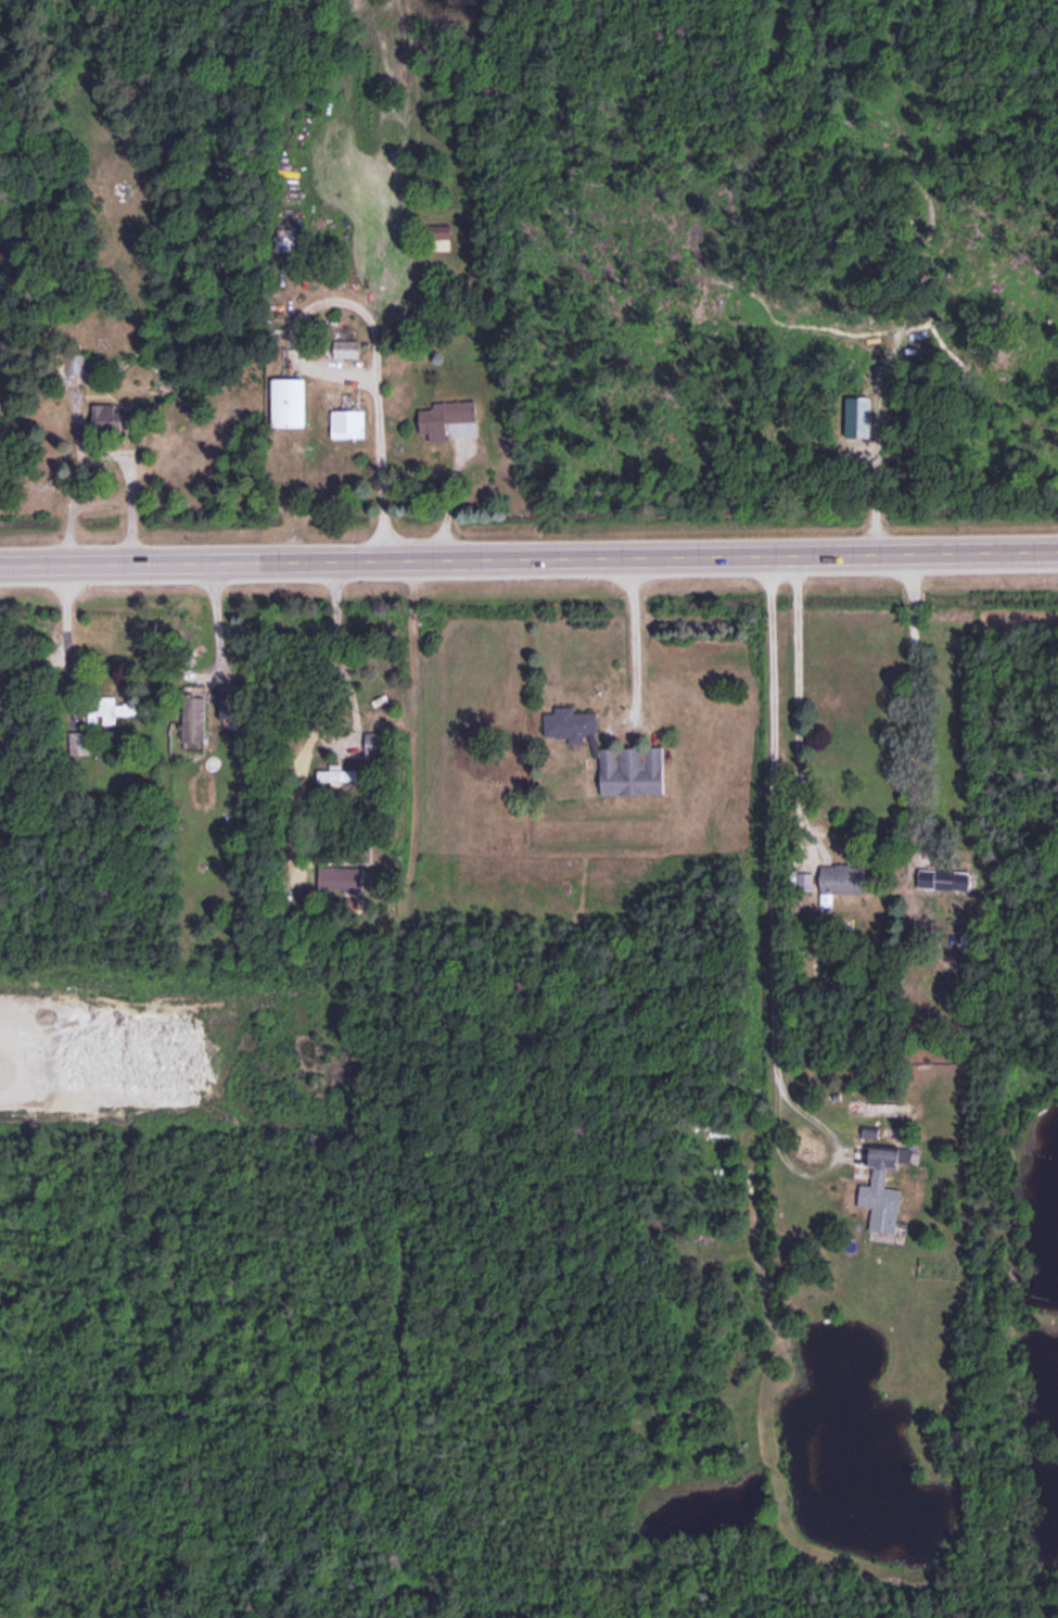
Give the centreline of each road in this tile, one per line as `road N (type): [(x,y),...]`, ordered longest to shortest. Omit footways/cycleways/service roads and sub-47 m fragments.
road 1 (primary): [(0,561),(1057,546)]

